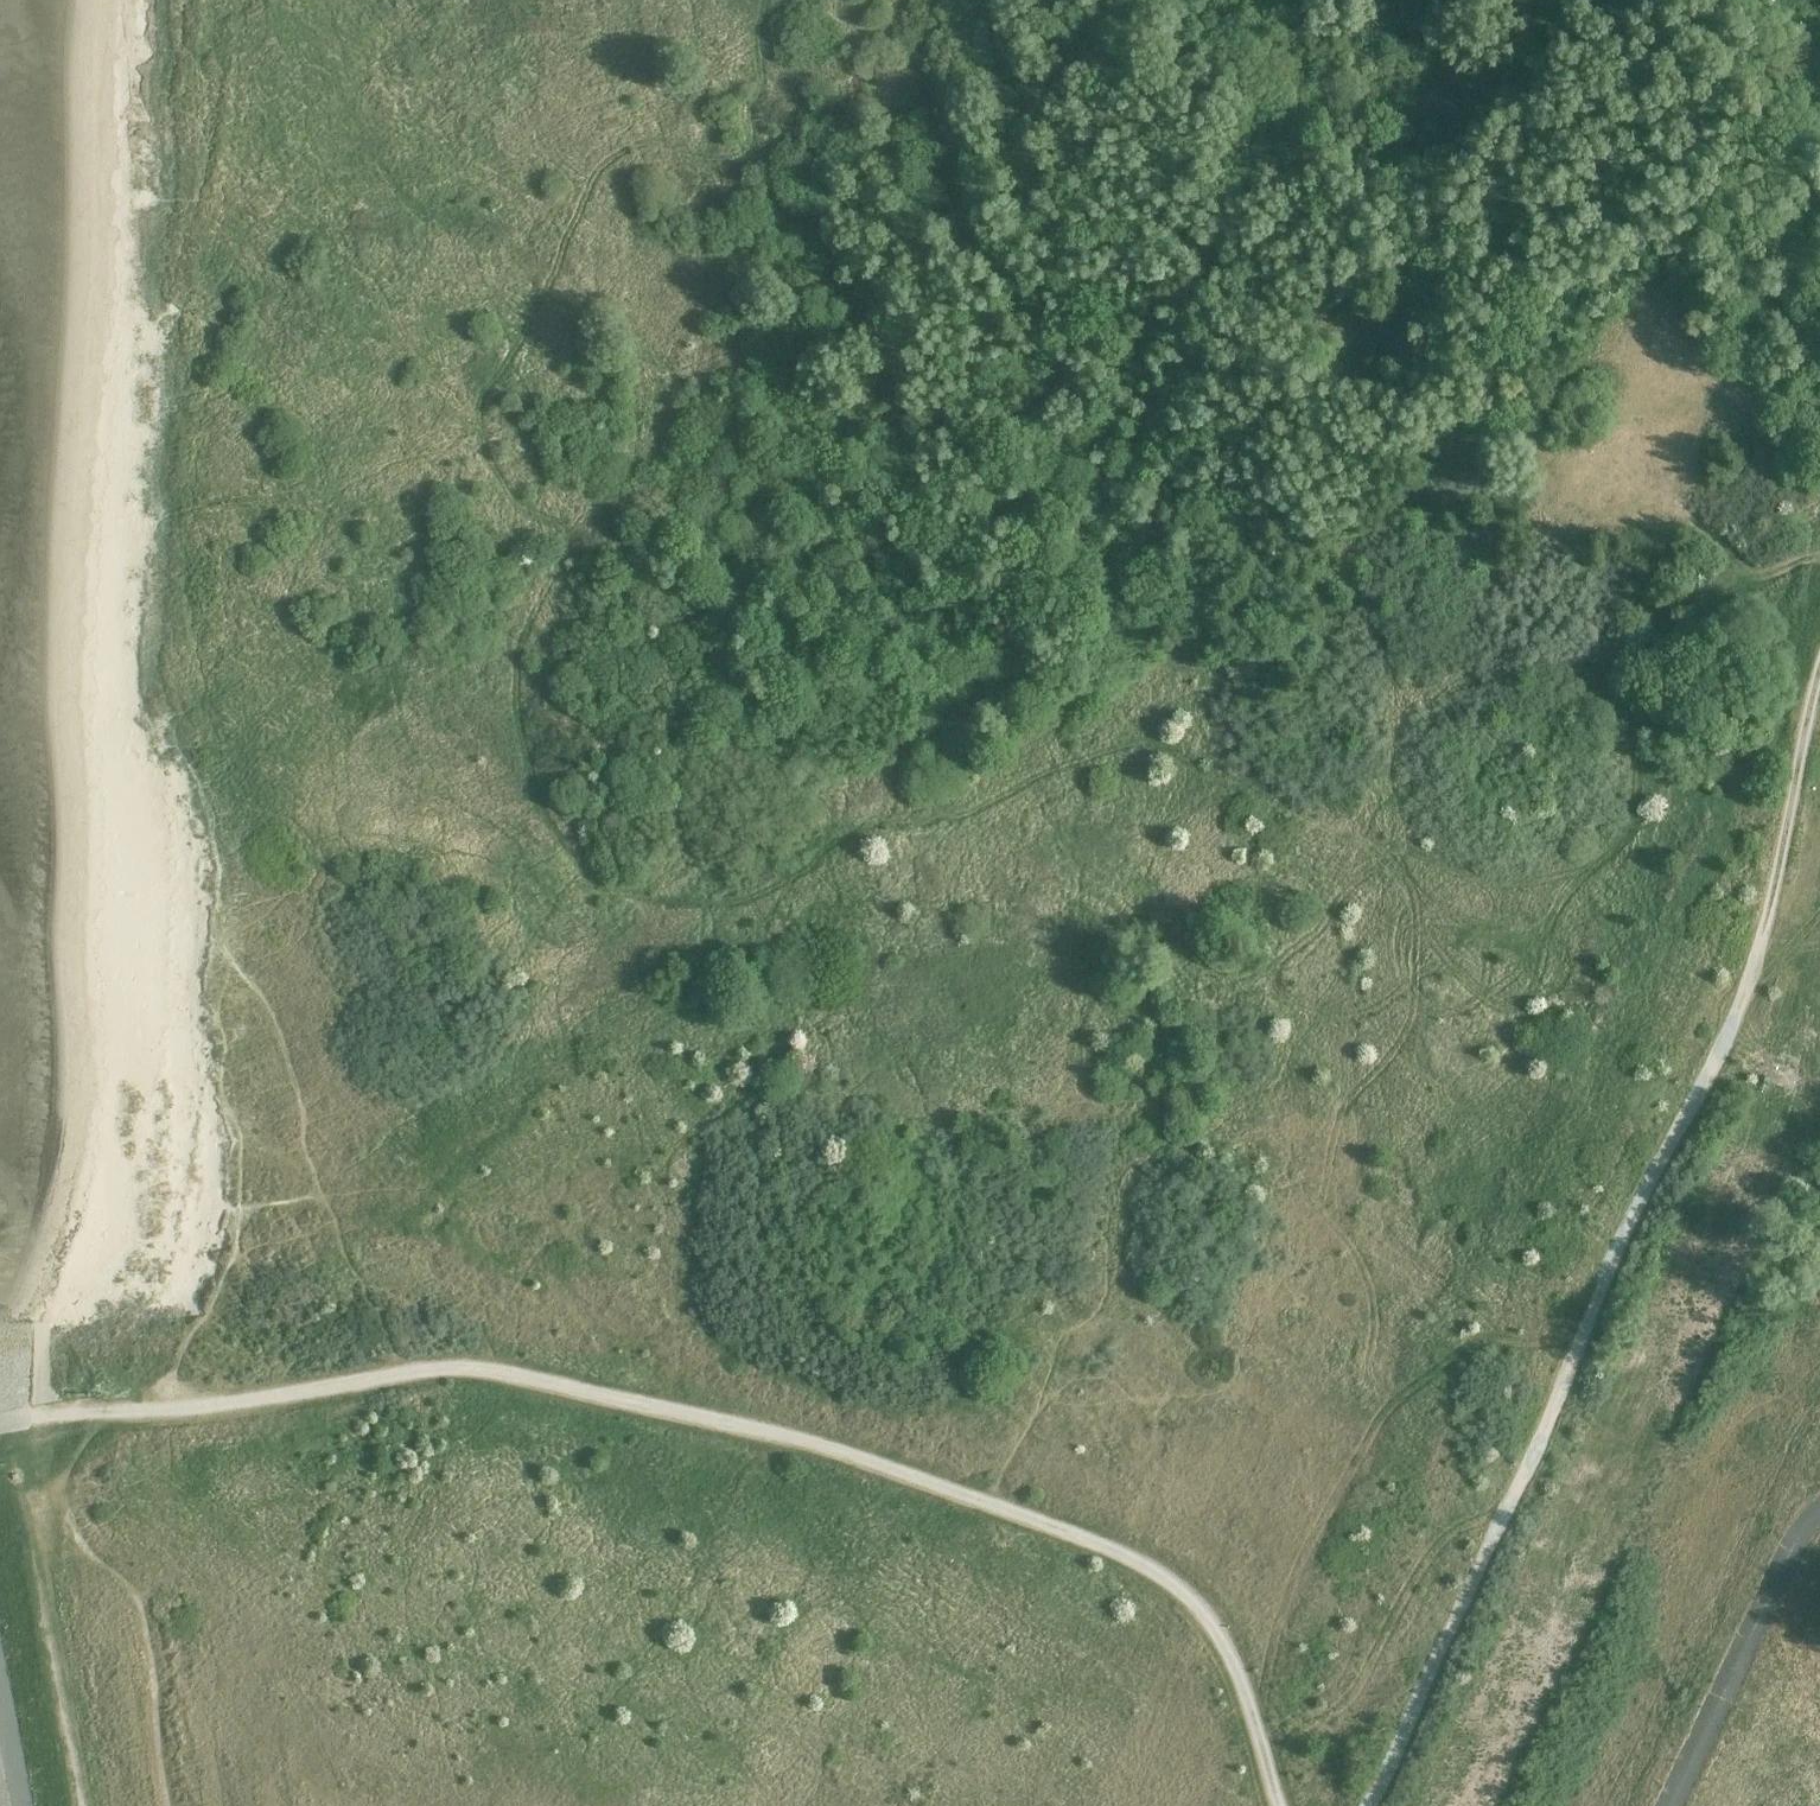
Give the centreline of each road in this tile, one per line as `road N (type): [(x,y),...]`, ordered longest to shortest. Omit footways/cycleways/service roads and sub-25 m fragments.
road 1 (track): [(45,1413),(246,1402),(467,1366),(638,1402),(1047,1515),(1205,1600),(1247,1671),(1289,1805)]
road 2 (track): [(1375,1805),(1564,1419),(1763,934),(1819,697)]

